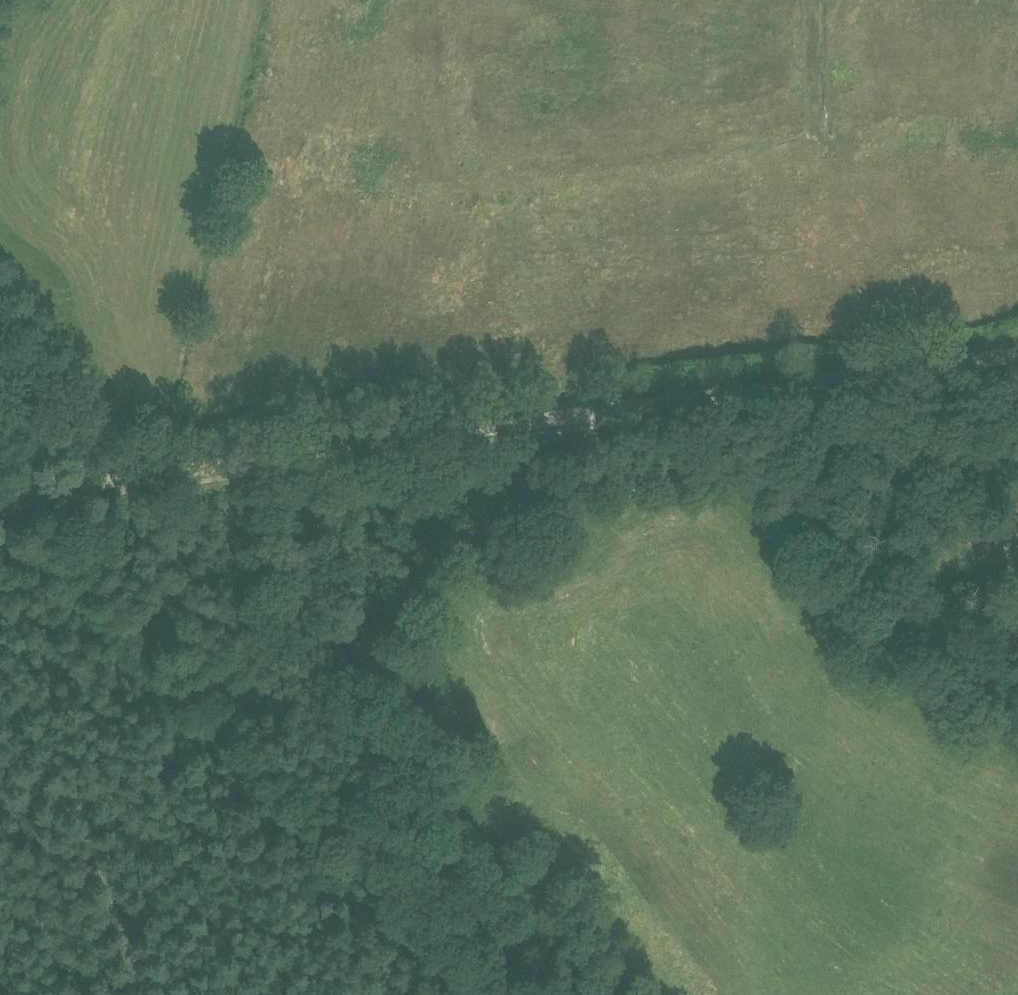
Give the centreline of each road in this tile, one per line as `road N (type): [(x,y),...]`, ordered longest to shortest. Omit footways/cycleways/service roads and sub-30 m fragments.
road 1 (track): [(0,493),(1017,357)]

